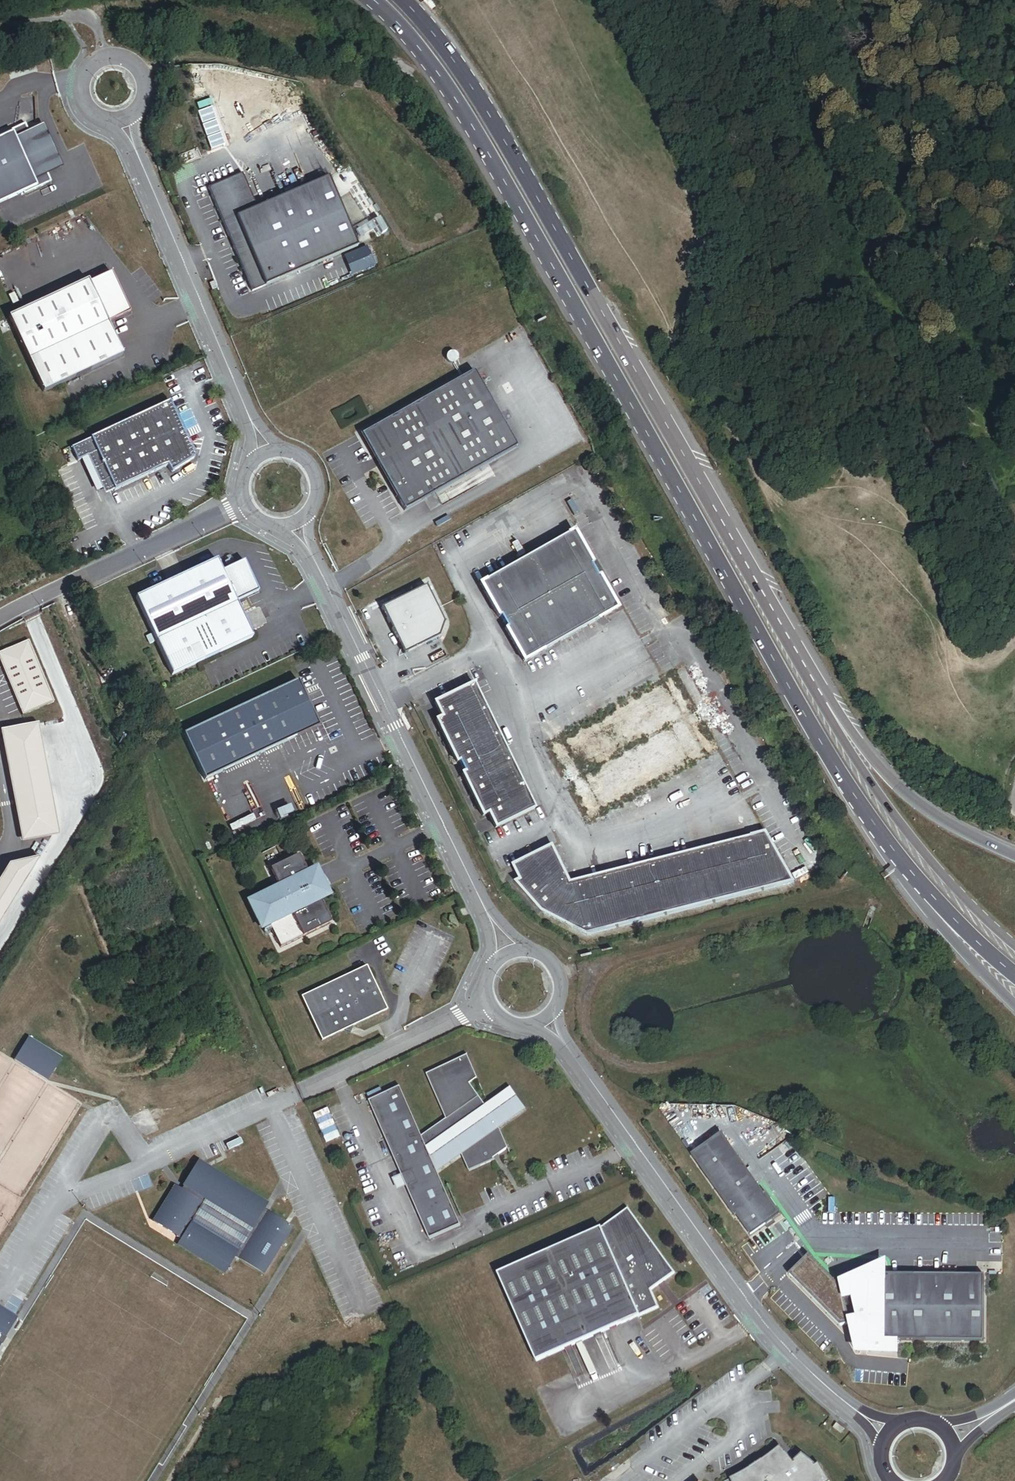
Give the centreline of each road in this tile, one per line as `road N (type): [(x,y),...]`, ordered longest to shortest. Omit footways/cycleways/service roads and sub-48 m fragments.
road 1 (primary): [(371,0),(441,79),(483,146),(817,735),(916,882)]
road 2 (primary): [(818,692),(513,154),(402,0)]
road 3 (track): [(822,0),(918,243),(983,371),(1014,473)]
road 4 (unclassified): [(566,1046),(748,1300),(871,1422)]
road 5 (unclassified): [(310,556),(489,928)]
road 6 (unclassified): [(145,1165),(491,1000)]
road 7 (primary): [(1014,945),(959,892),(880,797),(818,692)]
road 8 (unclassified): [(138,157),(252,432)]
road 9 (primary): [(1014,856),(930,812),(818,692)]
road 10 (unclassified): [(140,113),(149,92),(143,69),(125,54),(93,57),(78,74),(76,97),(87,116),(108,126)]
road 11 (residential): [(246,506),(81,578)]
road 12 (tertiary): [(916,882),(937,923),(1014,1007)]
road 13 (primary): [(916,882),(1014,975)]

